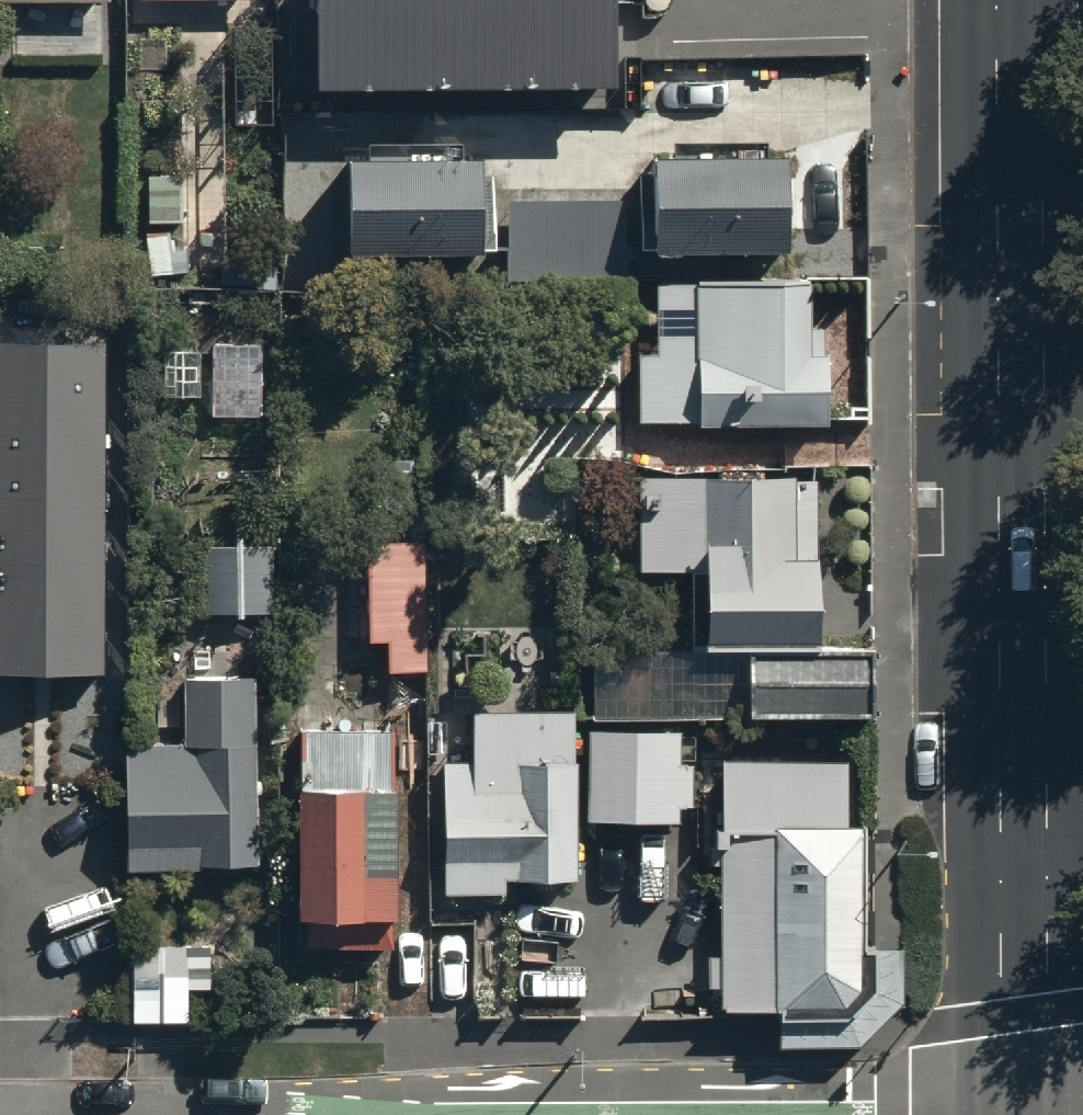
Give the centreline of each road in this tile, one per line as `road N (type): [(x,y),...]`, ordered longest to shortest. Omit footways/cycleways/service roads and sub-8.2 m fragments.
road 1 (primary): [(1028,1114),(1021,0)]

